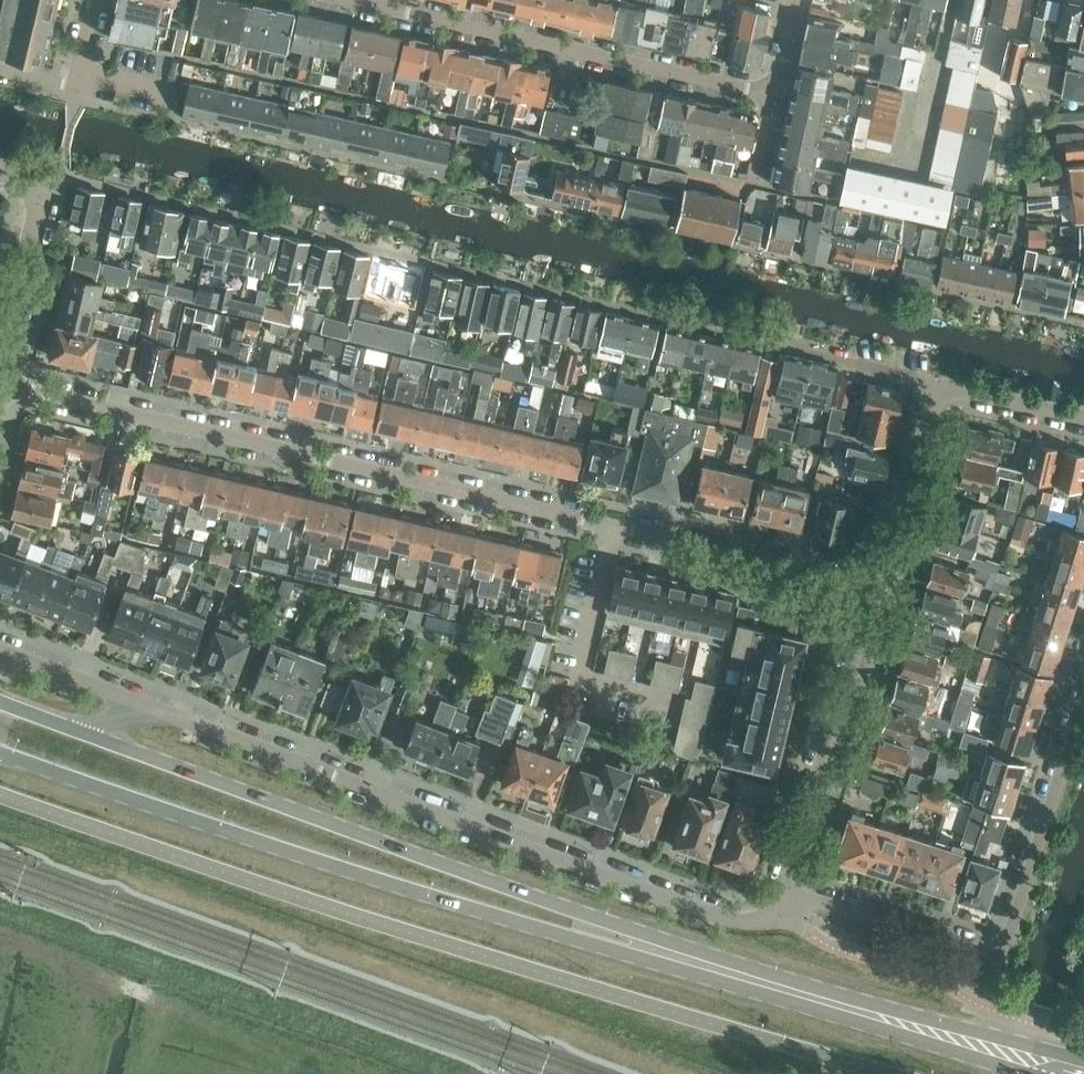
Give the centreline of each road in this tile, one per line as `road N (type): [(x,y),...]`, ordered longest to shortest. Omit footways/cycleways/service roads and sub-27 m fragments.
road 1 (primary): [(0,753),(323,862),(1034,1073)]
road 2 (primary): [(1083,1059),(784,978),(77,730)]
road 3 (residential): [(0,382),(875,589)]
road 4 (residential): [(782,912),(733,920),(152,707)]
road 5 (residential): [(797,0),(786,56),(768,93),(349,0)]
road 6 (residential): [(790,893),(1001,965),(1083,707)]
road 7 (residential): [(790,893),(791,860),(875,589)]
road 8 (residential): [(0,367),(42,186),(0,175)]
road 9 (residential): [(875,589),(937,383)]
road 10 (residential): [(152,707),(0,649)]
road 11 (residential): [(1083,416),(937,383)]

